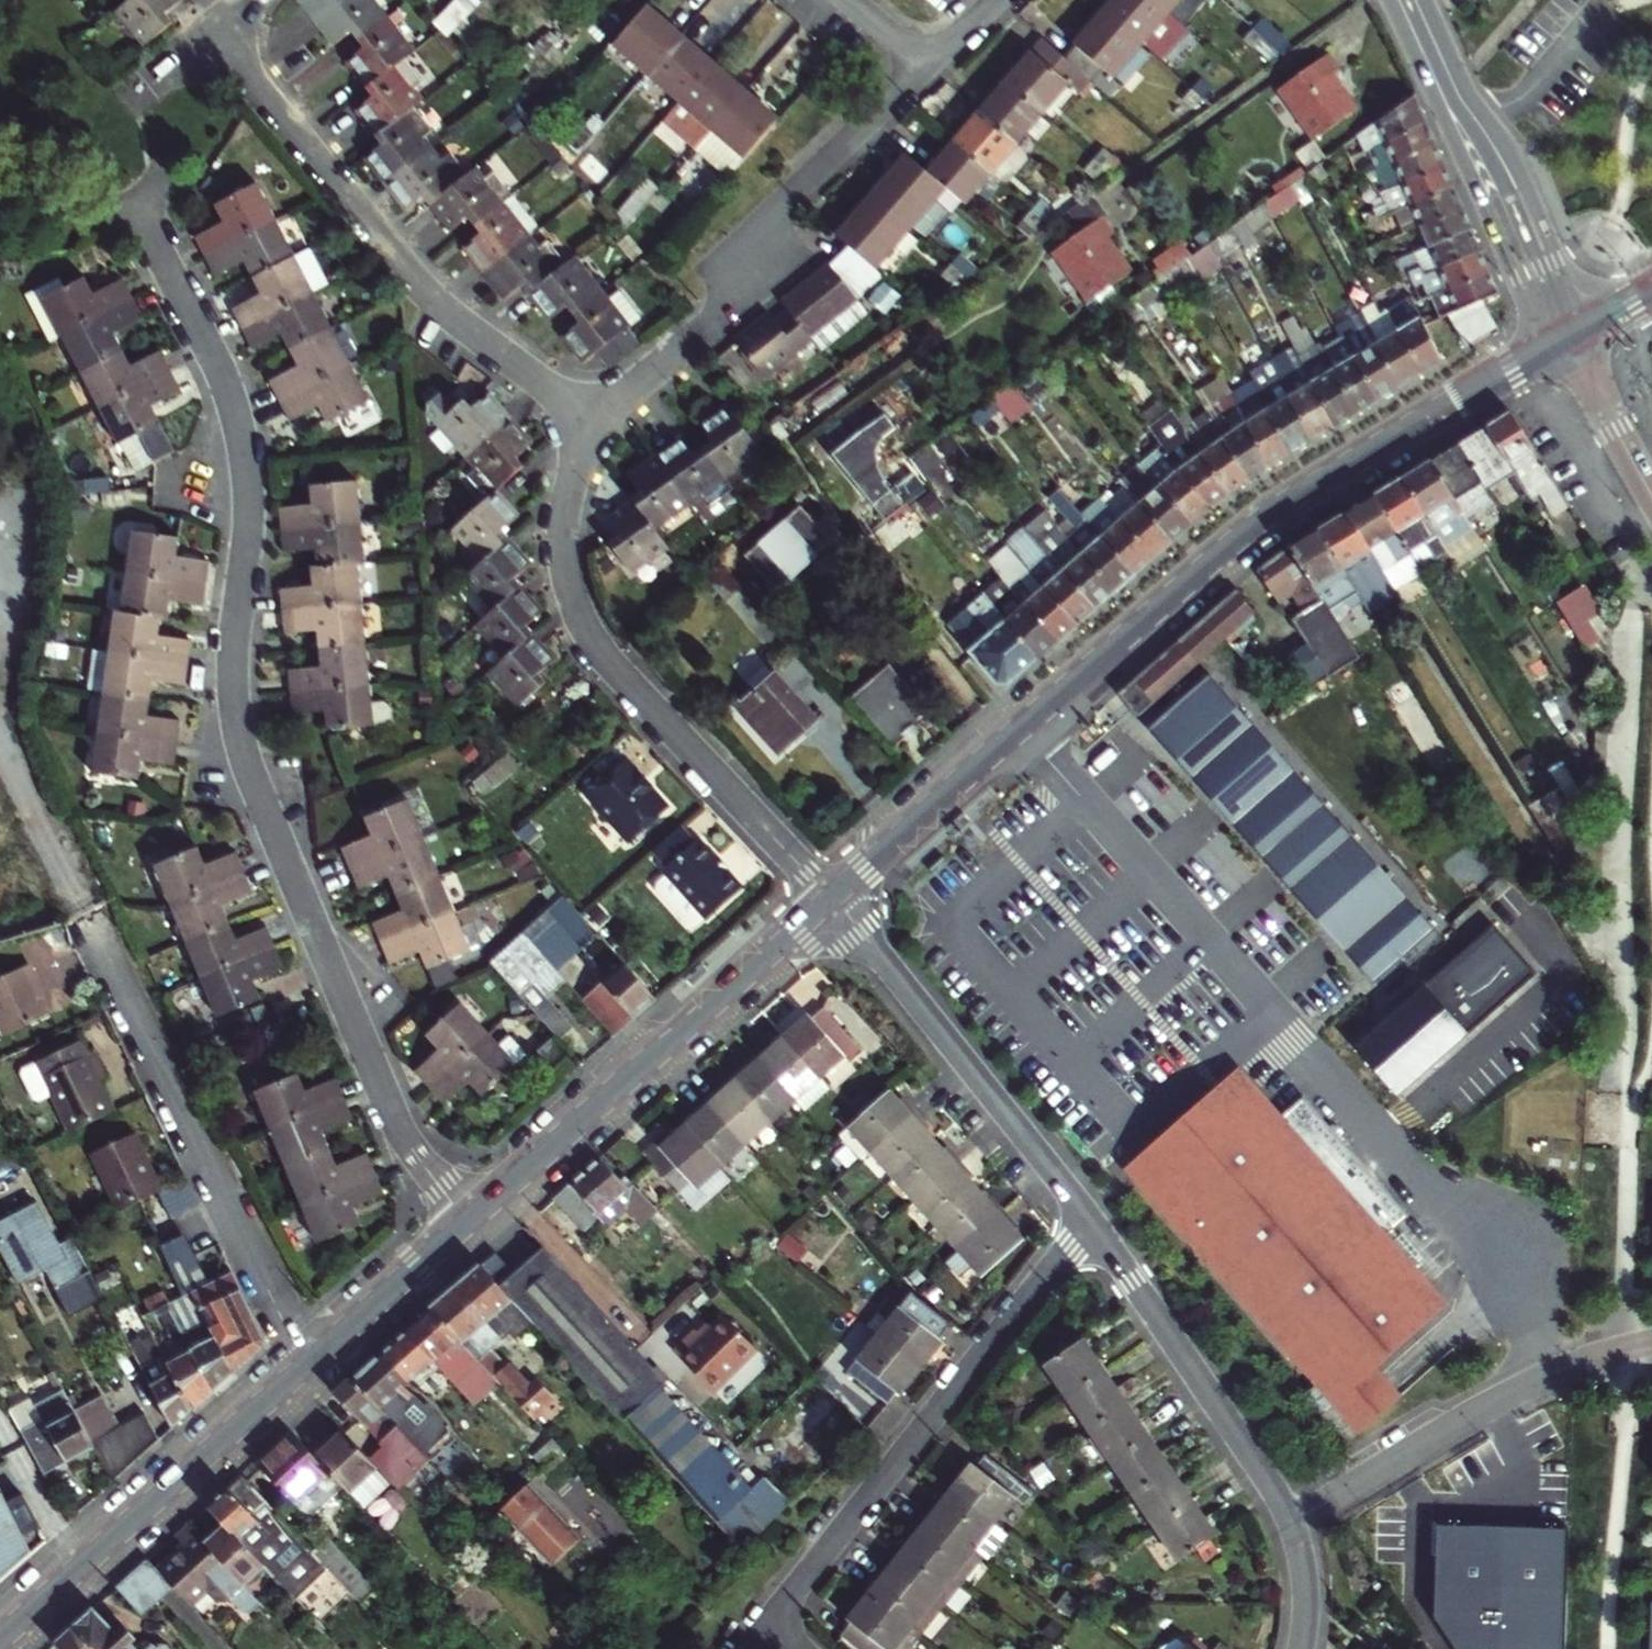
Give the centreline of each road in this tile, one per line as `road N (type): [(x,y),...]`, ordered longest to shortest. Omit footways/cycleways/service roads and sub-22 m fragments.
road 1 (residential): [(467,1222),(390,1112),(242,753),(231,655),(248,529),(236,424),(216,363),(129,203)]
road 2 (secondary): [(829,899),(1251,530),(1550,345)]
road 3 (residential): [(595,418),(561,520),(582,622),(610,663),(829,899)]
road 4 (residential): [(215,29),(429,298),(595,418)]
road 5 (residential): [(1090,1223),(769,1622)]
road 6 (residential): [(84,914),(304,1365)]
road 7 (residential): [(595,418),(713,322),(801,179),(926,63)]
road 8 (secondary): [(467,1222),(829,899)]
road 9 (residential): [(829,899),(1090,1223)]
road 10 (secondary): [(0,1638),(304,1365)]
road 11 (residential): [(1651,1343),(1535,1382),(1288,1523)]
road 12 (residential): [(1389,0),(1550,345)]
road 13 (residential): [(1581,328),(1529,194),(1426,0)]
road 14 (residential): [(1090,1223),(1288,1523)]
road 15 (secondary): [(304,1365),(467,1222)]
road 16 (secondary): [(1651,492),(1589,381)]
road 17 (residential): [(1288,1523),(1302,1570),(1302,1648)]

